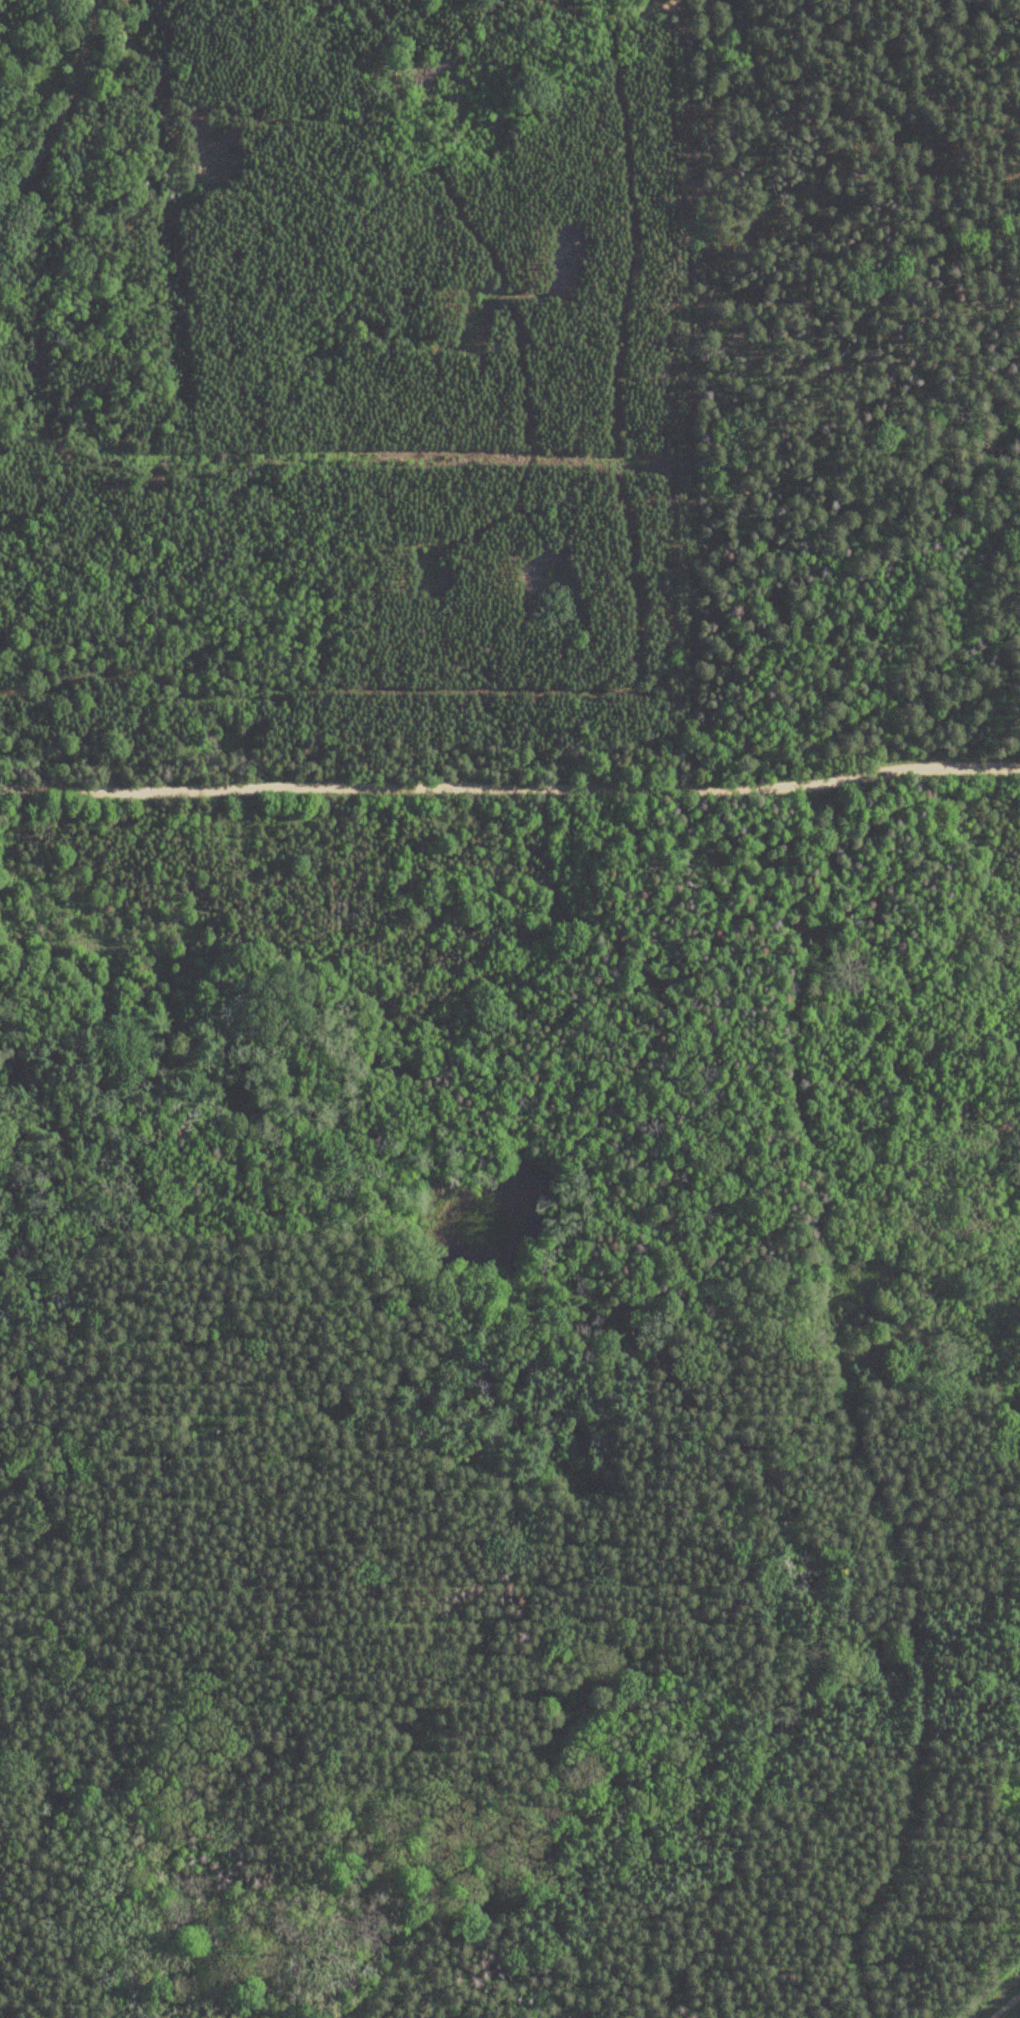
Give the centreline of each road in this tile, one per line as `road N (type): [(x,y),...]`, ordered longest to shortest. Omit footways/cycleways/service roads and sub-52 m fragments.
road 1 (residential): [(1019,770),(905,771),(766,792),(0,788)]

